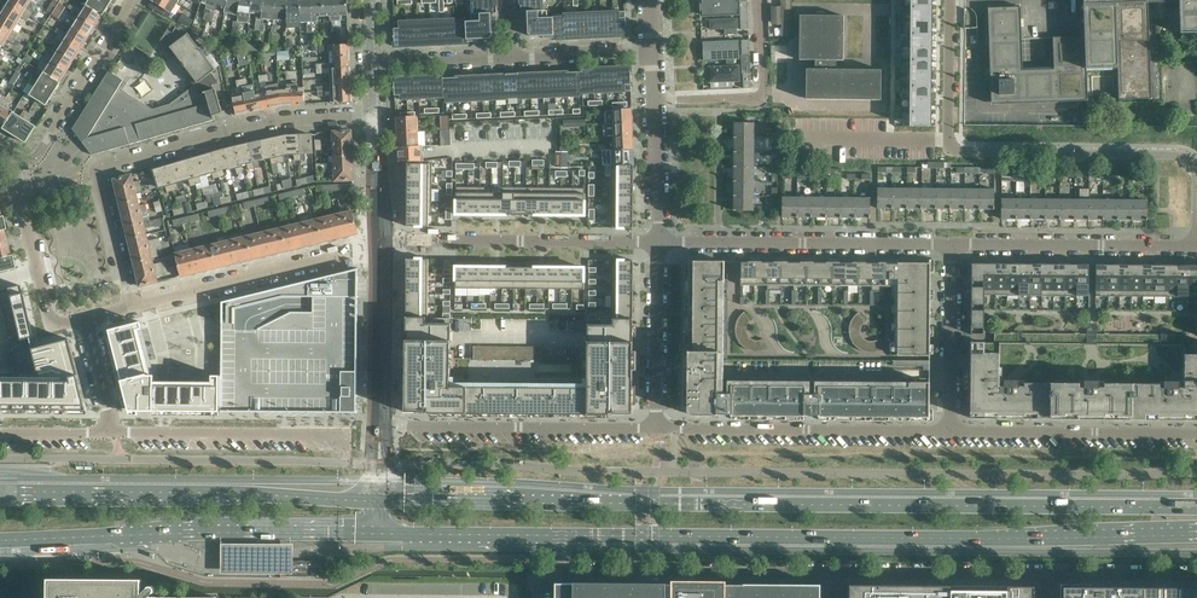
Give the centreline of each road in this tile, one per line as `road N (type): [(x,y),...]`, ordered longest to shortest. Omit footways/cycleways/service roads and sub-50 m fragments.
road 1 (primary): [(1196,507),(377,500)]
road 2 (primary): [(556,536),(1196,533)]
road 3 (residential): [(1196,246),(1196,175),(1188,159),(953,146),(951,0)]
road 4 (residential): [(130,304),(98,182),(103,165),(256,124),(374,113)]
road 5 (primary): [(0,544),(208,530),(379,533)]
road 6 (primary): [(377,500),(0,492)]
road 7 (residential): [(657,241),(951,244)]
road 8 (residential): [(660,428),(950,430)]
road 9 (residential): [(379,426),(660,428)]
road 10 (residential): [(0,432),(111,434),(84,318),(130,304)]
road 11 (residential): [(380,241),(657,241)]
road 12 (residential): [(565,572),(834,573)]
road 13 (residential): [(130,304),(380,241)]
road 14 (residential): [(950,430),(1196,432)]
road 15 (residential): [(951,244),(1196,246)]
road 16 (residential): [(834,573),(1049,574)]
road 17 (residential): [(12,164),(33,153),(75,99),(137,0)]
road 18 (residential): [(654,100),(761,96),(760,0)]
road 19 (residential): [(657,241),(660,428)]
road 20 (residential): [(951,244),(950,430)]
road 21 (tertiary): [(379,426),(380,241)]
road 22 (primary): [(379,533),(556,536)]
road 23 (residential): [(1049,574),(1196,576)]
road 24 (residential): [(512,58),(653,52)]
road 25 (residential): [(657,241),(654,100)]
road 26 (residential): [(372,65),(512,58)]
road 27 (tertiary): [(380,241),(374,113)]

